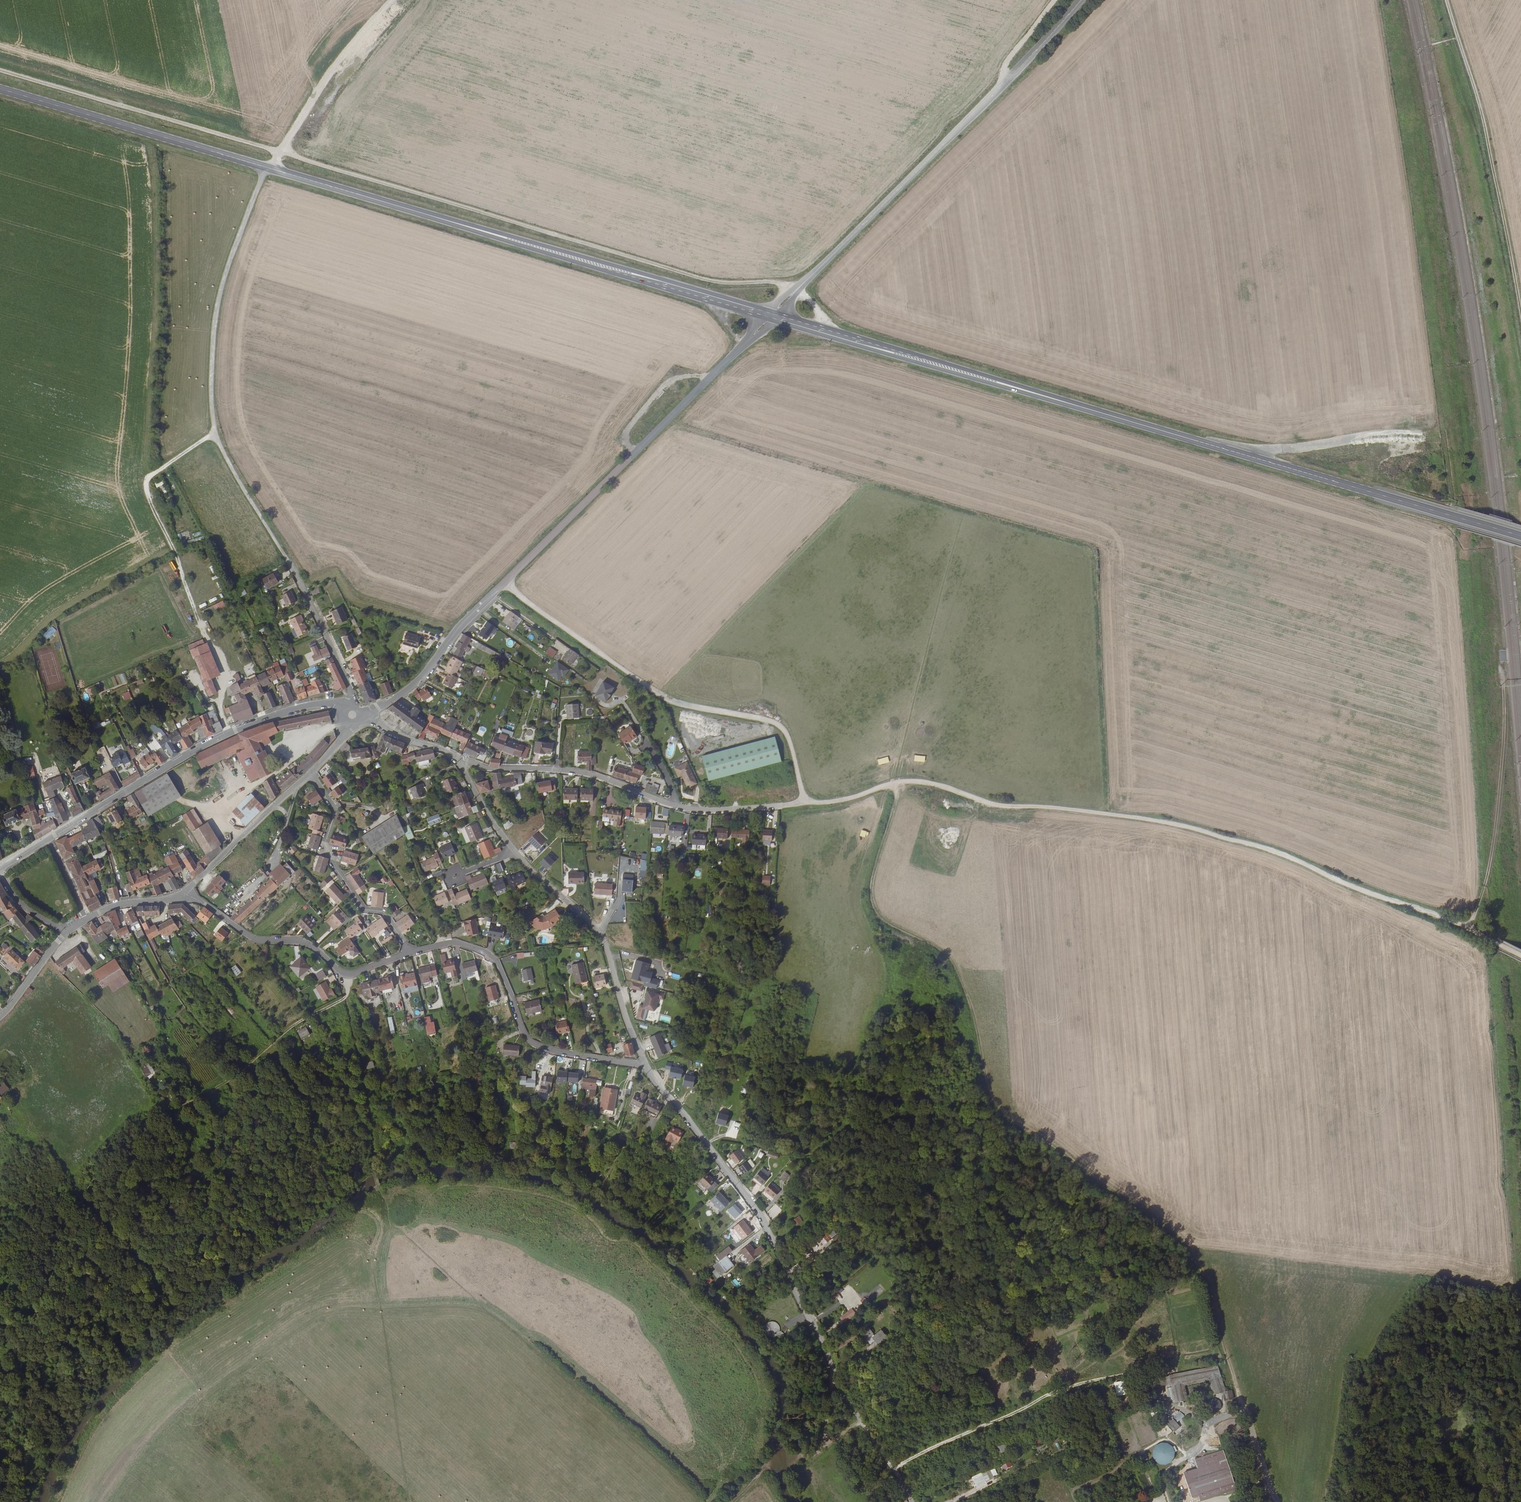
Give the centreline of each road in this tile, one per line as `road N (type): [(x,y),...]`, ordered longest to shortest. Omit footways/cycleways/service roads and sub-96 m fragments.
road 1 (track): [(503,584),(651,693),(780,729),(802,802),(927,782),(998,803),(1200,830),(1266,848),(1520,955)]
road 2 (track): [(832,334),(813,305),(778,281),(724,281),(0,69)]
road 3 (track): [(896,783),(870,880),(872,905),(884,922),(953,961),(993,1102),(1017,1128),(1046,1140),(1187,1251),(1208,1288),(1244,1414)]
road 4 (primary): [(1520,536),(772,317)]
road 5 (primary): [(659,283),(0,89)]
road 6 (track): [(701,1501),(483,1311),(343,1309),(314,1318),(211,1391)]
road 7 (tertiary): [(352,715),(410,689),(479,607),(772,317)]
road 8 (tertiary): [(772,317),(1080,0)]
road 9 (tertiary): [(48,839),(235,731),(326,702),(352,715)]
road 10 (track): [(1520,311),(1483,113),(1447,0)]
road 11 (residential): [(645,1064),(759,1214),(811,1319)]
road 12 (residential): [(645,1064),(529,1040),(496,961),(480,950),(449,943),(408,953)]
road 13 (residential): [(514,850),(597,931),(645,1064)]
road 14 (track): [(229,735),(225,676),(150,496)]
road 15 (residential): [(408,953),(349,974),(304,943),(254,939),(183,893)]
road 16 (track): [(1469,928),(1497,821),(1503,688)]
road 17 (residential): [(456,757),(482,766),(596,776),(676,806)]
road 18 (residential): [(310,773),(335,812),(326,842),(335,871),(362,911),(383,914),(408,953)]
road 19 (track): [(268,168),(318,85),(395,0)]
road 20 (unclassified): [(912,1501),(876,1450),(811,1319)]
road 21 (track): [(347,997),(380,1190)]
road 22 (track): [(730,1501),(774,1460),(811,1454),(824,1442),(834,1371)]
road 23 (unclassified): [(183,893),(310,773)]
road 24 (residential): [(291,563),(350,688),(352,715)]
road 25 (residential): [(676,806),(802,802)]
road 26 (track): [(382,1311),(374,1267),(380,1190)]

